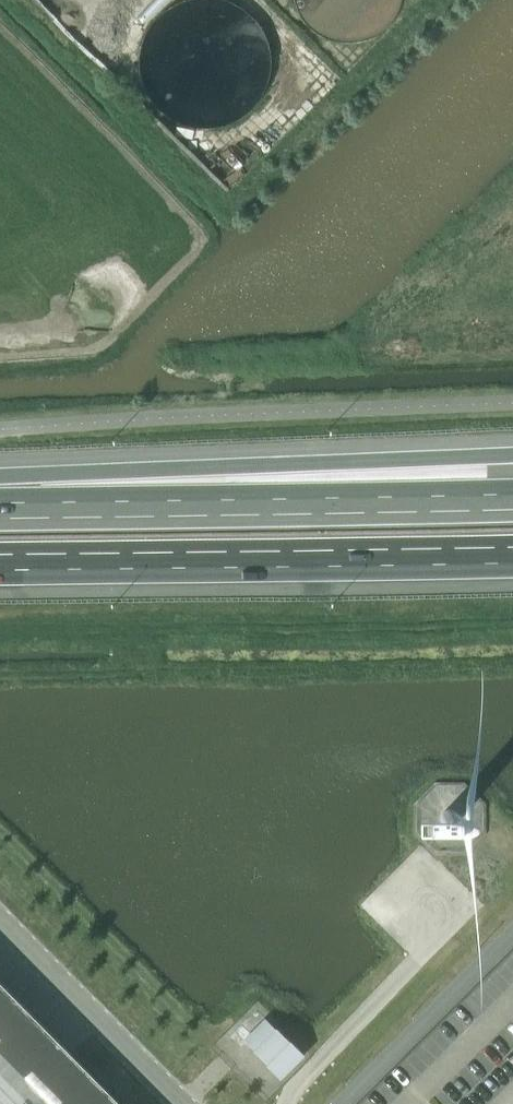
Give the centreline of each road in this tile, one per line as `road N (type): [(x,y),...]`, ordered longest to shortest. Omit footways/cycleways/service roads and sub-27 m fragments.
road 1 (motorway): [(512,454),(0,497)]
road 2 (motorway): [(512,493),(0,502)]
road 3 (motorway): [(0,569),(512,562)]
road 4 (unclassified): [(185,1103),(0,920)]

